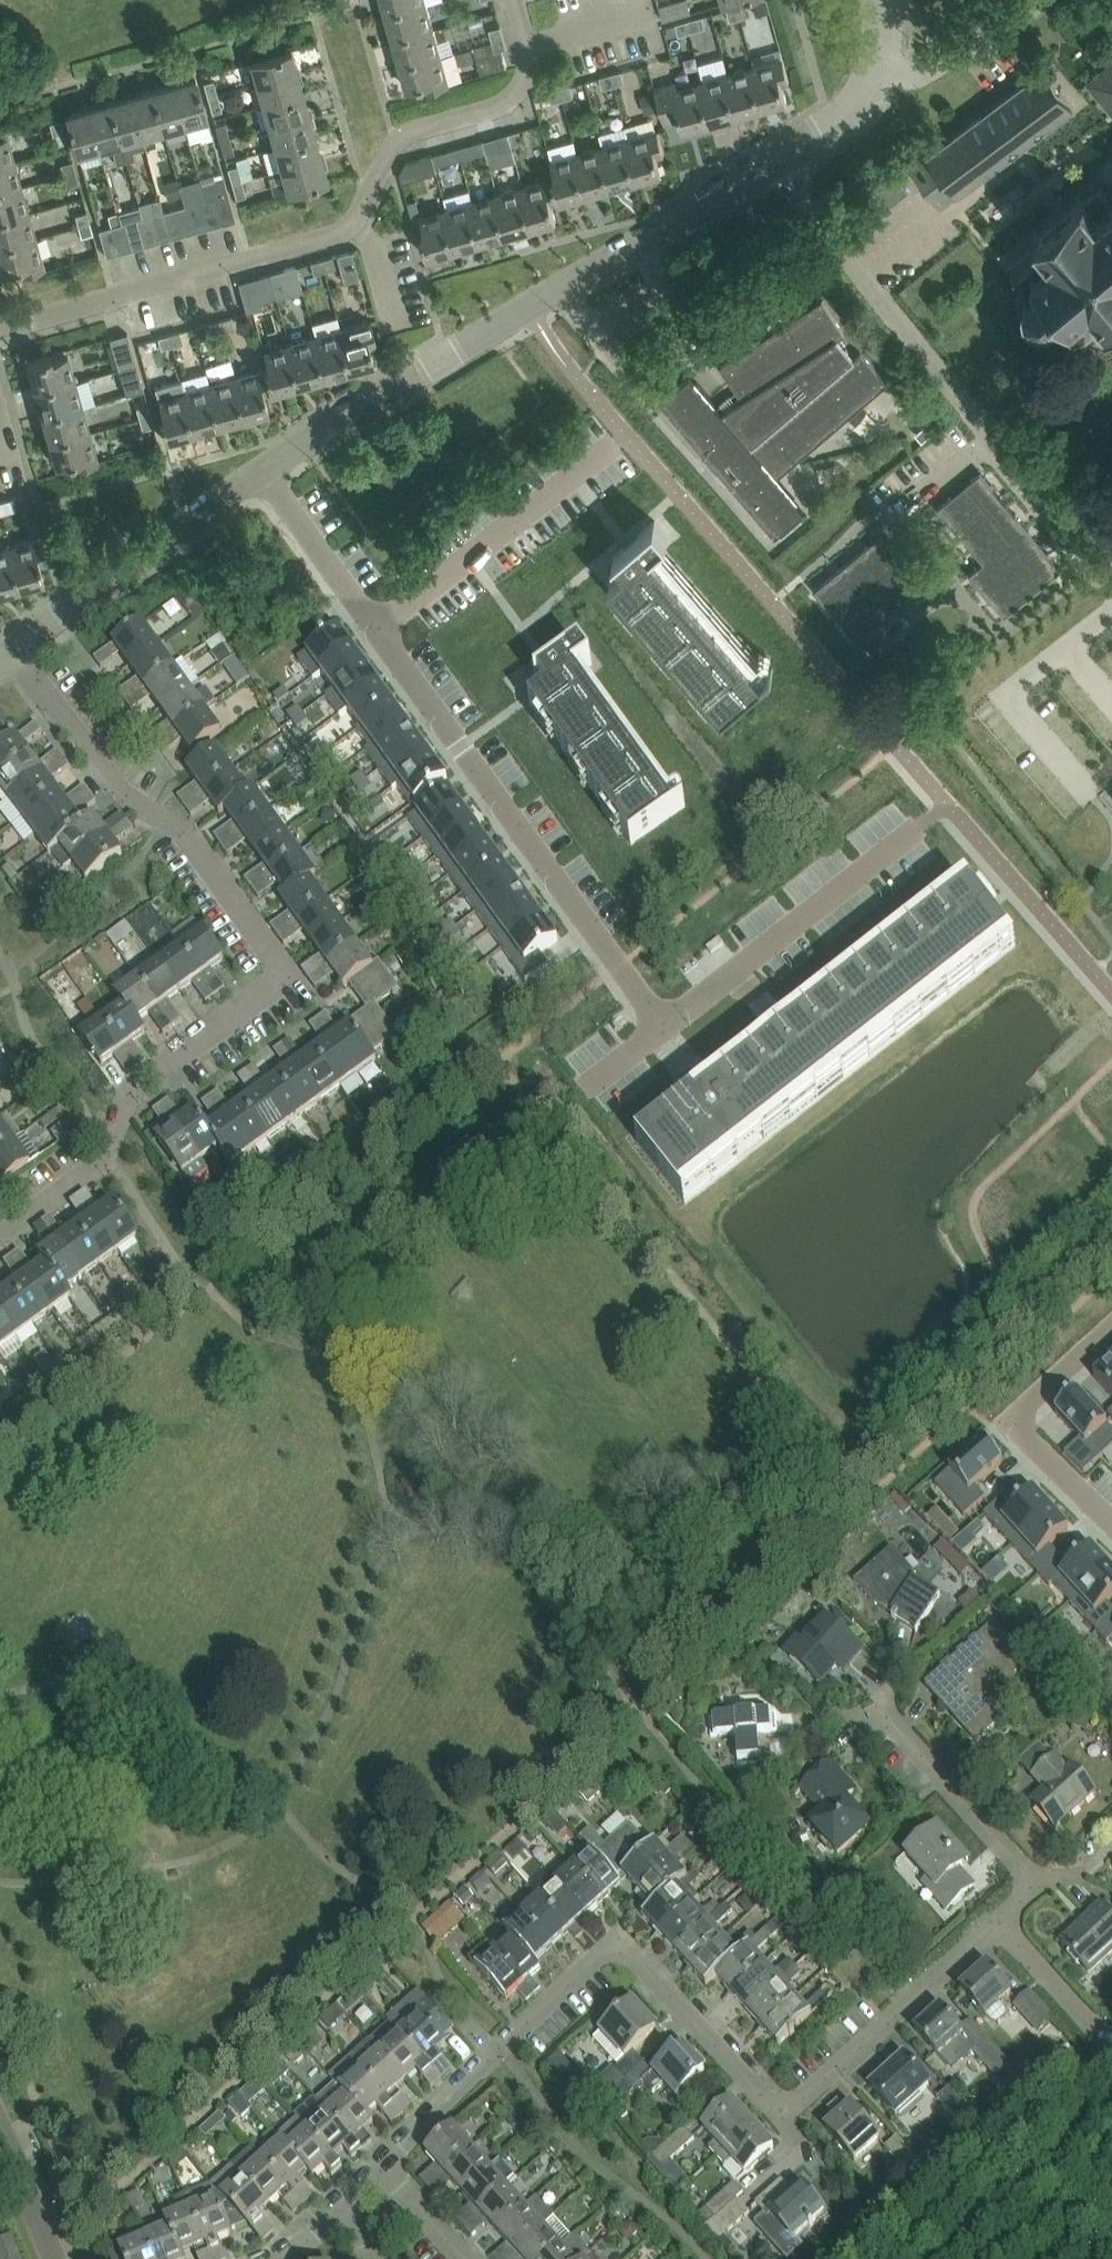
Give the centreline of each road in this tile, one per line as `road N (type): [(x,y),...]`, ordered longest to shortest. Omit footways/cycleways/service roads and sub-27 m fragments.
road 1 (residential): [(384,2165),(599,1959),(633,1963),(780,2118),(1001,1919)]
road 2 (residential): [(0,1233),(110,1155),(132,1086),(290,973),(191,836),(127,794),(10,650)]
road 3 (residential): [(268,471),(831,128),(878,71)]
road 4 (residential): [(0,317),(17,326),(336,235),(356,221),(396,142),(501,105),(524,79),(530,48),(516,0)]
road 5 (residential): [(377,624),(664,1024)]
road 6 (residential): [(664,1024),(919,826)]
road 7 (residential): [(10,650),(268,471)]
road 8 (residential): [(615,442),(377,624)]
road 9 (residential): [(1001,1919),(1039,1884),(873,1704)]
road 10 (residential): [(268,471),(377,624)]
road 11 (residential): [(878,71),(934,67),(1035,0)]
road 12 (residential): [(1111,2041),(1001,1919)]
road 13 (residential): [(1111,1523),(1009,1425)]
road 14 (residential): [(1111,1330),(1009,1425)]
road 15 (residential): [(55,2258),(0,2136)]
road 16 (residential): [(468,2258),(384,2165)]

